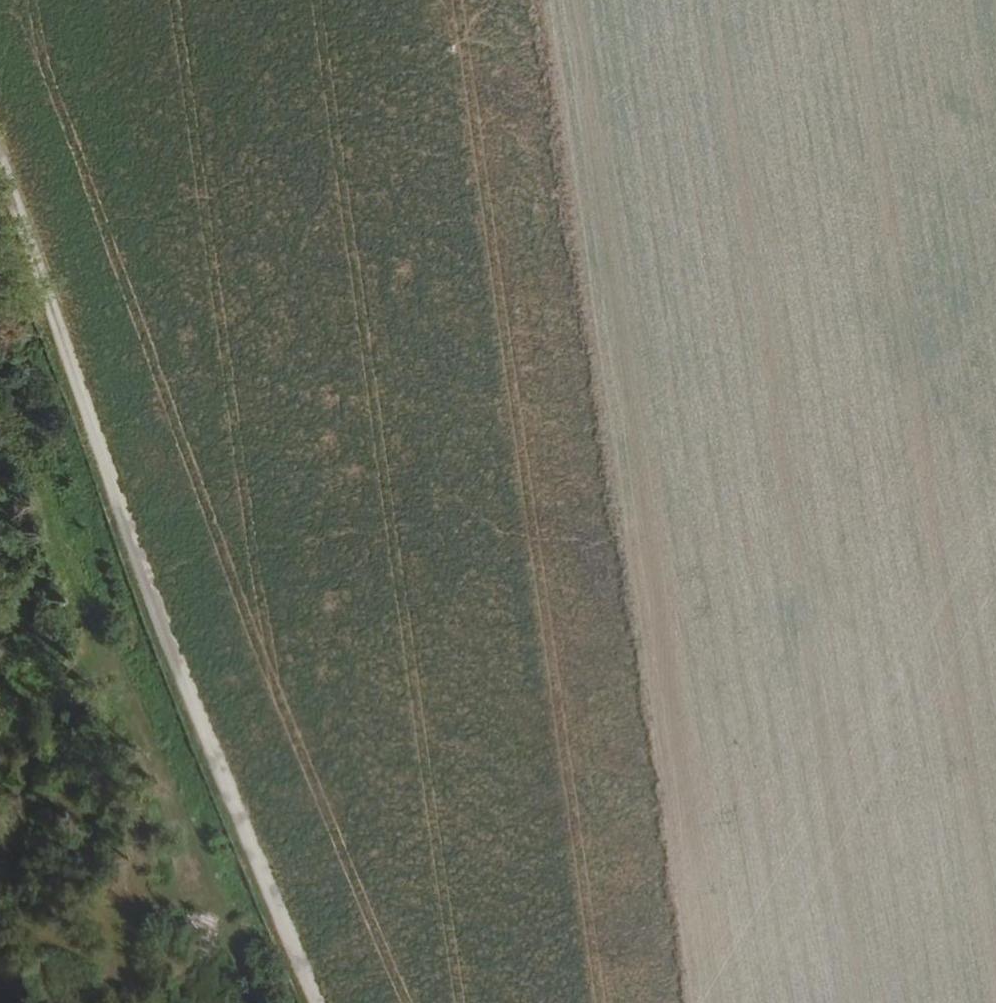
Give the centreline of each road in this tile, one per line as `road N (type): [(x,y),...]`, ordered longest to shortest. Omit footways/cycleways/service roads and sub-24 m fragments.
road 1 (track): [(319,1002),(204,738),(0,162)]

